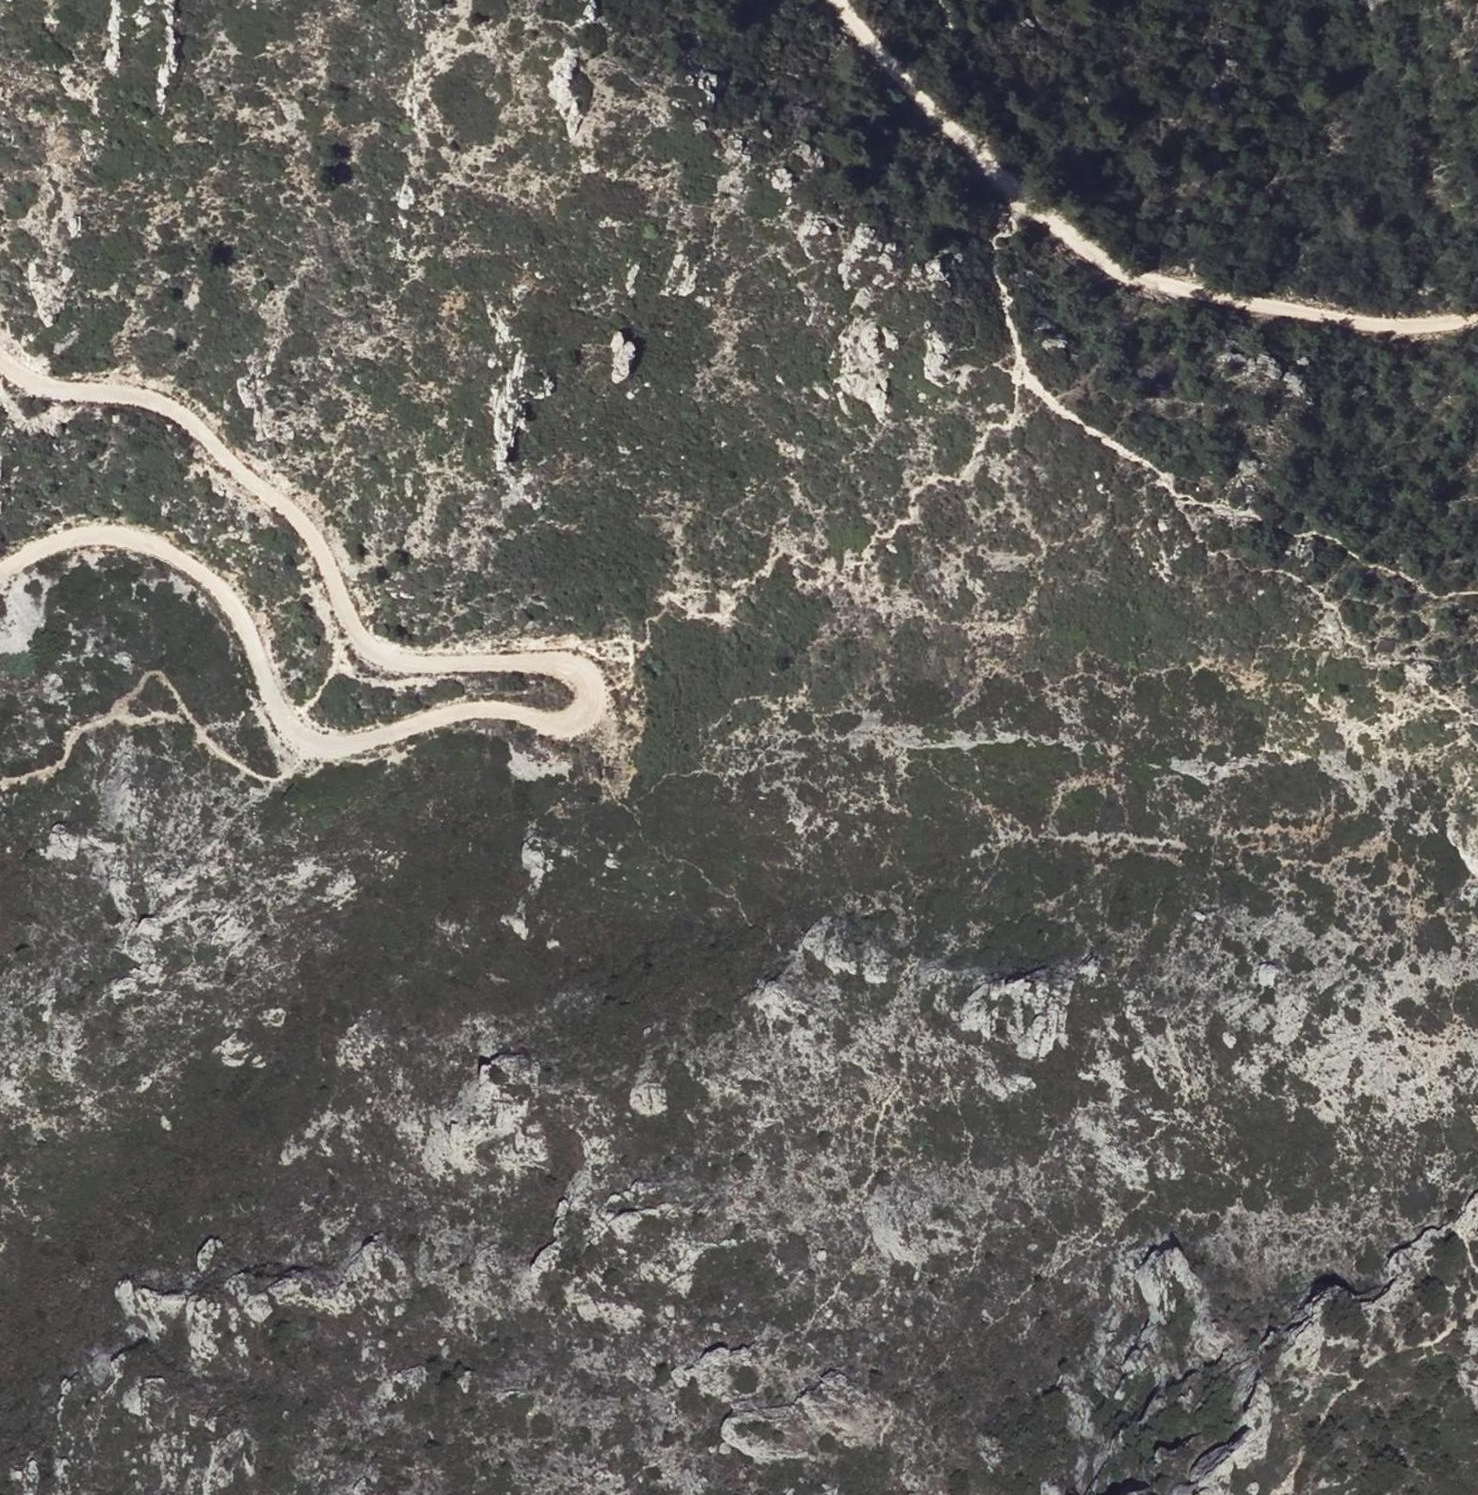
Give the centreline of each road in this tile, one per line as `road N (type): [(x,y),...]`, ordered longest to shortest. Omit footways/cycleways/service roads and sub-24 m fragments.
road 1 (track): [(0,571),(56,544),(102,538),(198,572),(236,607),(277,712),(311,749),(356,750),(465,711),(508,708),(546,723),(577,714),(593,686),(573,667),(429,665),(392,660),(360,643),(304,528),(176,410),(119,391),(60,391),(0,360)]
road 2 (track): [(835,0),(892,75),(1034,215),(1117,275),(1373,331),(1477,318)]

